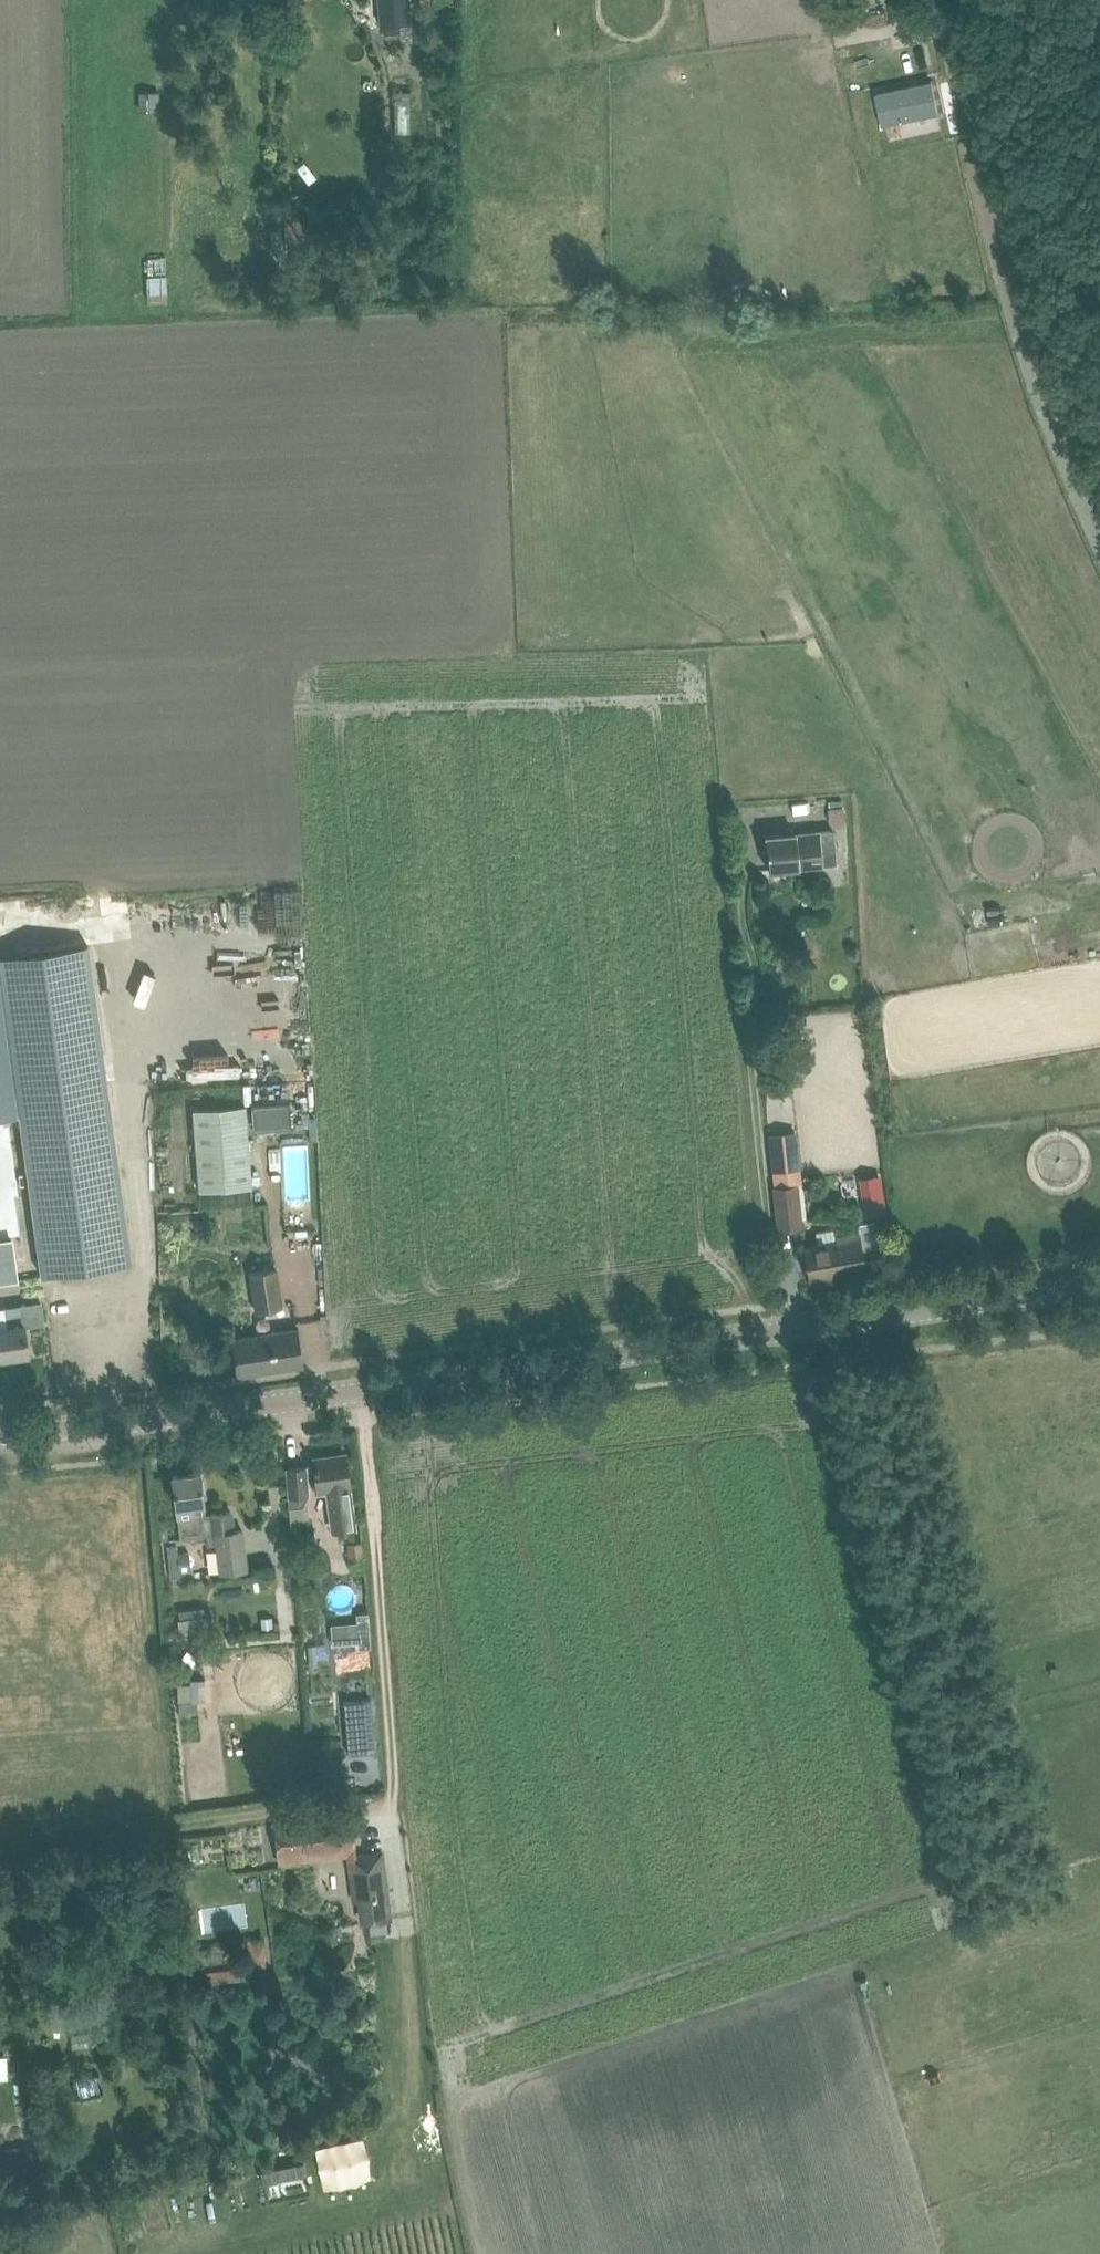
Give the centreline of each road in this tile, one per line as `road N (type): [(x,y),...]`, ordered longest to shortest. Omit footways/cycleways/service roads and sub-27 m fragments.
road 1 (tertiary): [(1099,1289),(717,1346),(0,1433)]
road 2 (track): [(363,1420),(392,1796),(378,1808),(0,1849)]
road 3 (unclassified): [(1099,529),(1022,338),(951,0)]

